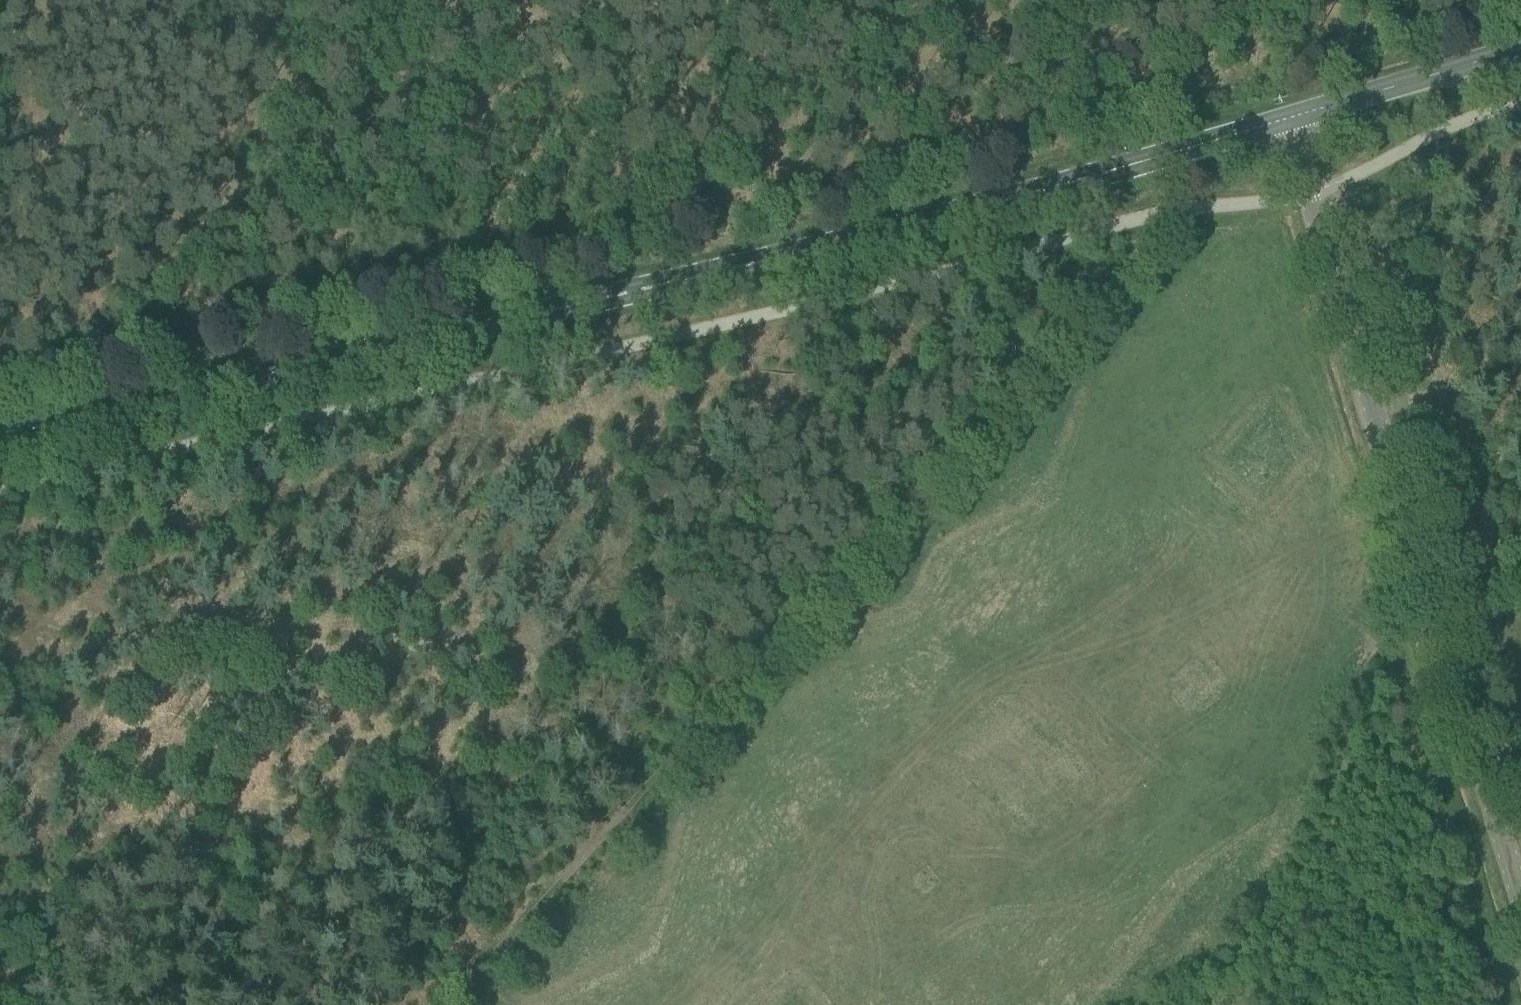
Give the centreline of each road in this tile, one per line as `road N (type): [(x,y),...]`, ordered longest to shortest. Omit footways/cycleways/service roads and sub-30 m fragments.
road 1 (secondary): [(0,451),(486,342),(1284,119)]
road 2 (tertiary): [(1520,913),(1284,119)]
road 3 (secondary): [(1284,119),(1520,47)]

